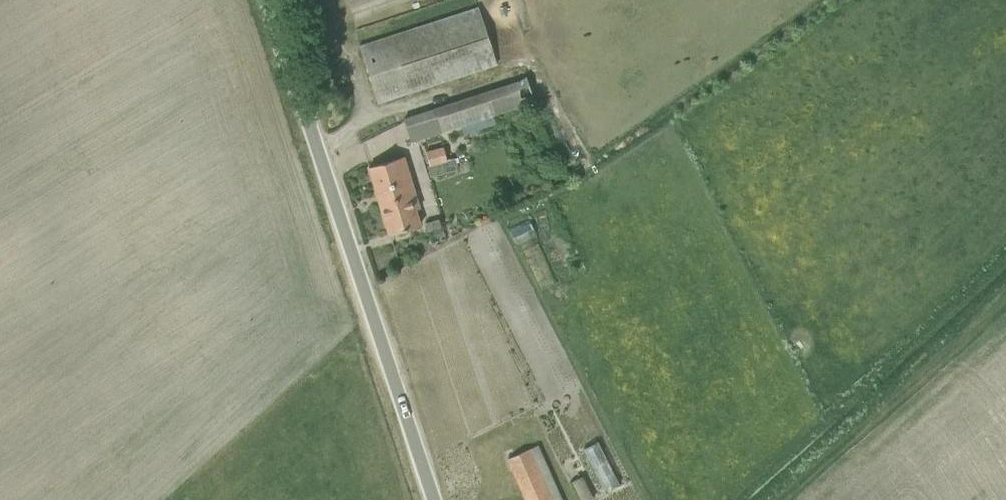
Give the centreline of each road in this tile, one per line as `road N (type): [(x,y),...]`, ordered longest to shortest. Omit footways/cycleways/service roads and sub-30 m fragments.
road 1 (unclassified): [(437,499),(269,0)]

